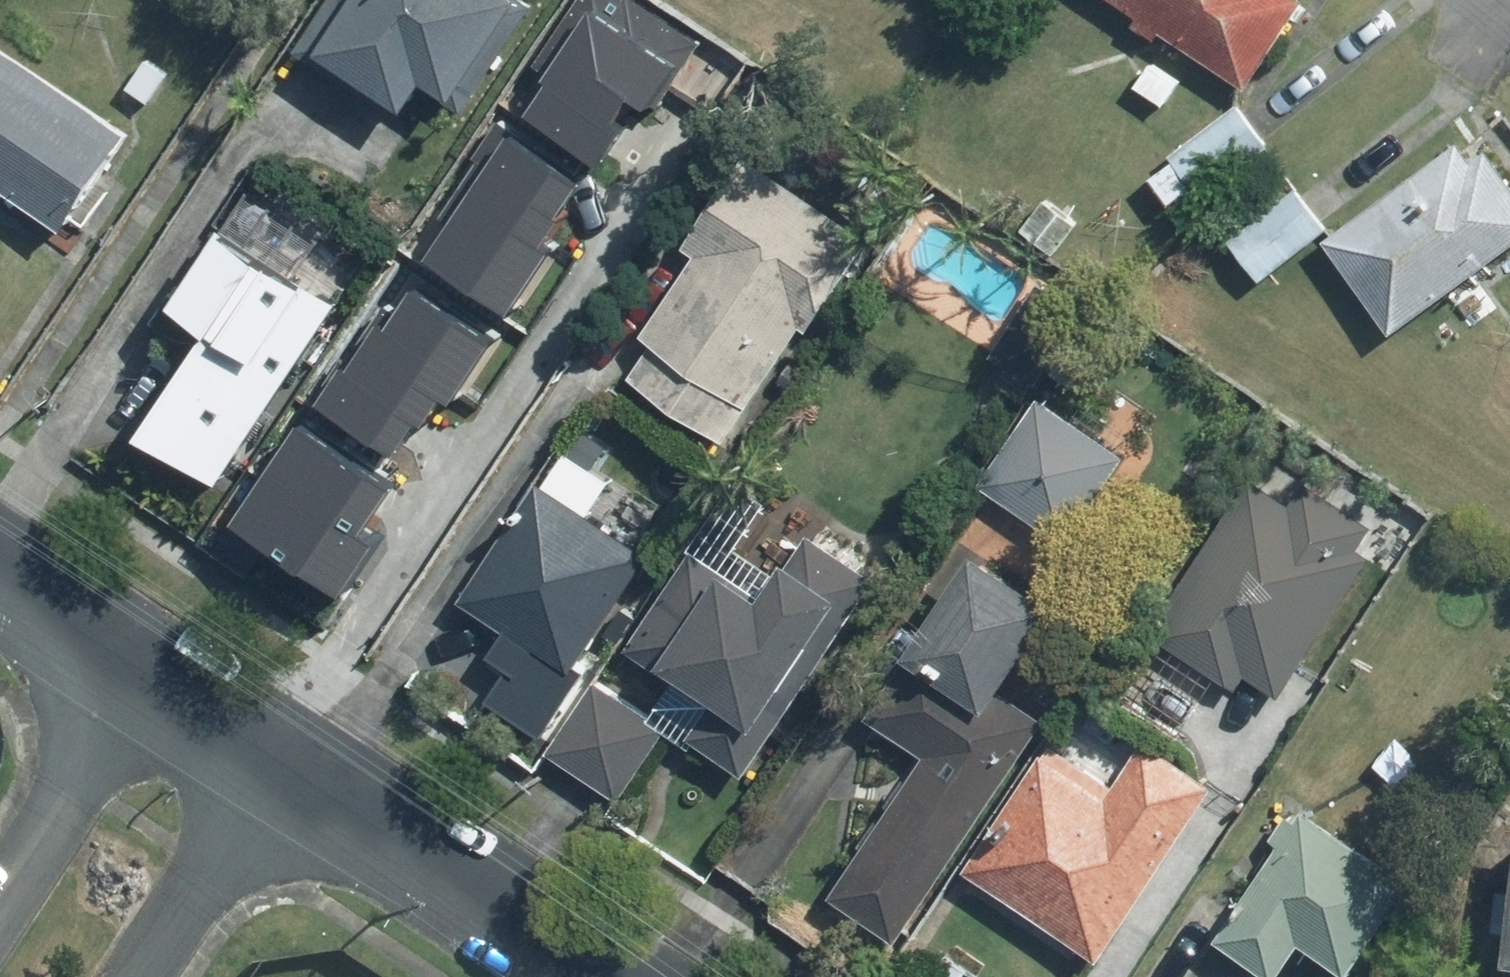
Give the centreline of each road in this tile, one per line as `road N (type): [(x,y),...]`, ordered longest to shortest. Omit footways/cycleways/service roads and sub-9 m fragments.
road 1 (residential): [(287,760),(616,976)]
road 2 (residential): [(0,886),(140,662)]
road 3 (residential): [(287,760),(141,976)]
road 4 (residential): [(140,662),(287,760)]
road 5 (residential): [(0,569),(140,662)]

